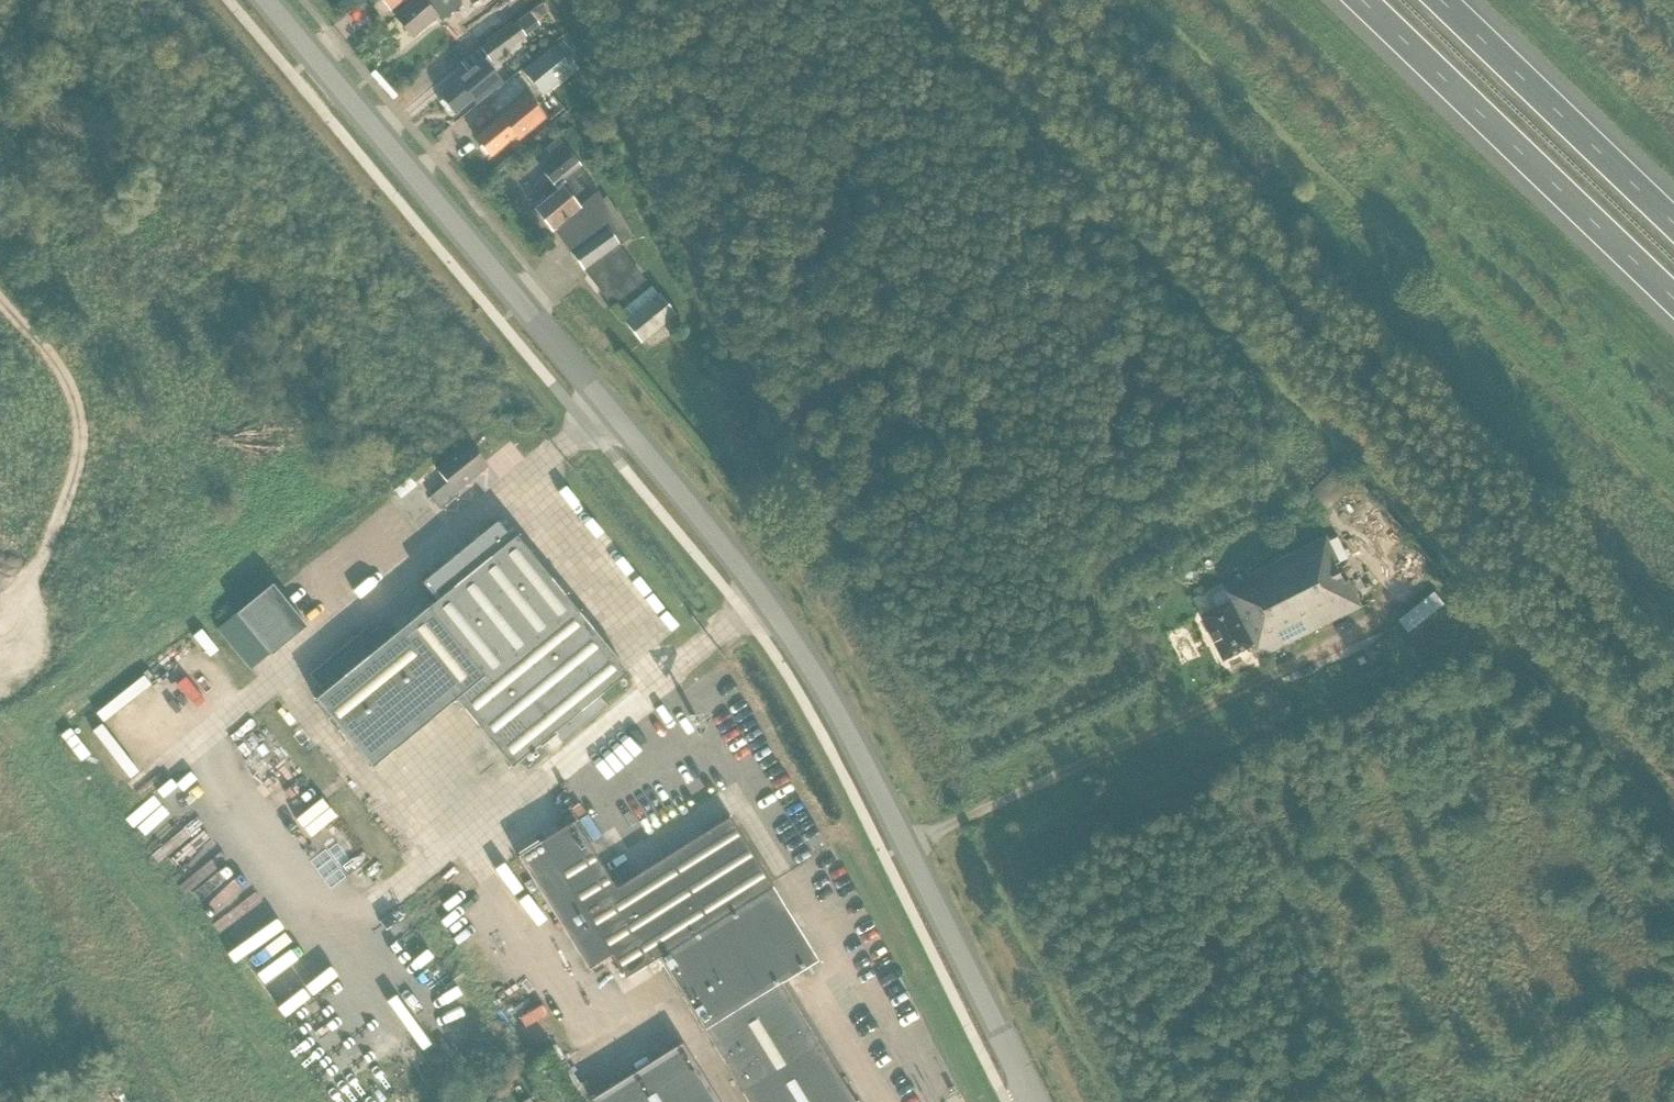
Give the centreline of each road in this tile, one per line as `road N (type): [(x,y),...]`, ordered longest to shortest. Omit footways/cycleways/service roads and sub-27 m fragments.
road 1 (tertiary): [(1035,1101),(807,666),(726,548),(261,0)]
road 2 (motorway): [(1361,0),(1673,300)]
road 3 (track): [(0,300),(65,375),(80,437),(74,479),(37,572),(0,591)]
road 4 (motorway): [(1673,222),(1440,0)]

